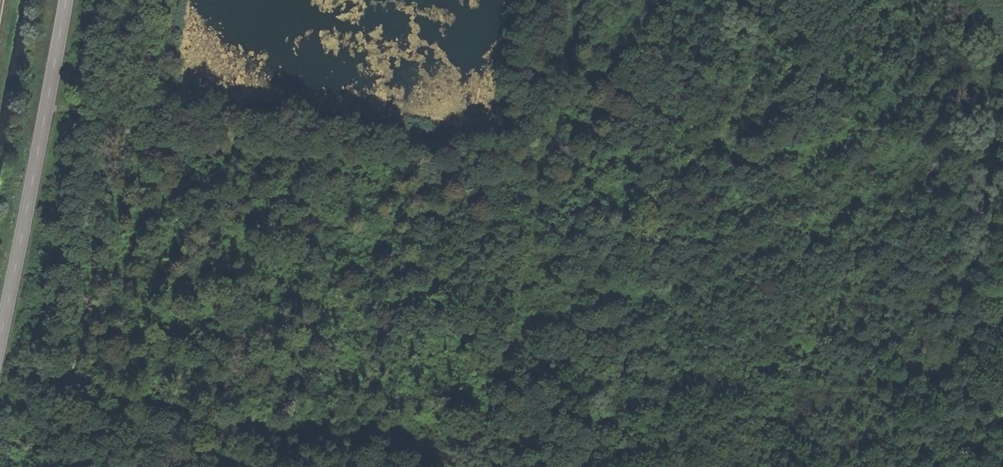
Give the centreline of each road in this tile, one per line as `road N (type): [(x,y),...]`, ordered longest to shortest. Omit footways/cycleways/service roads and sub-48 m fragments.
road 1 (track): [(760,466),(542,430),(439,397),(507,306),(557,157),(586,0)]
road 2 (tertiary): [(69,0),(0,341)]

